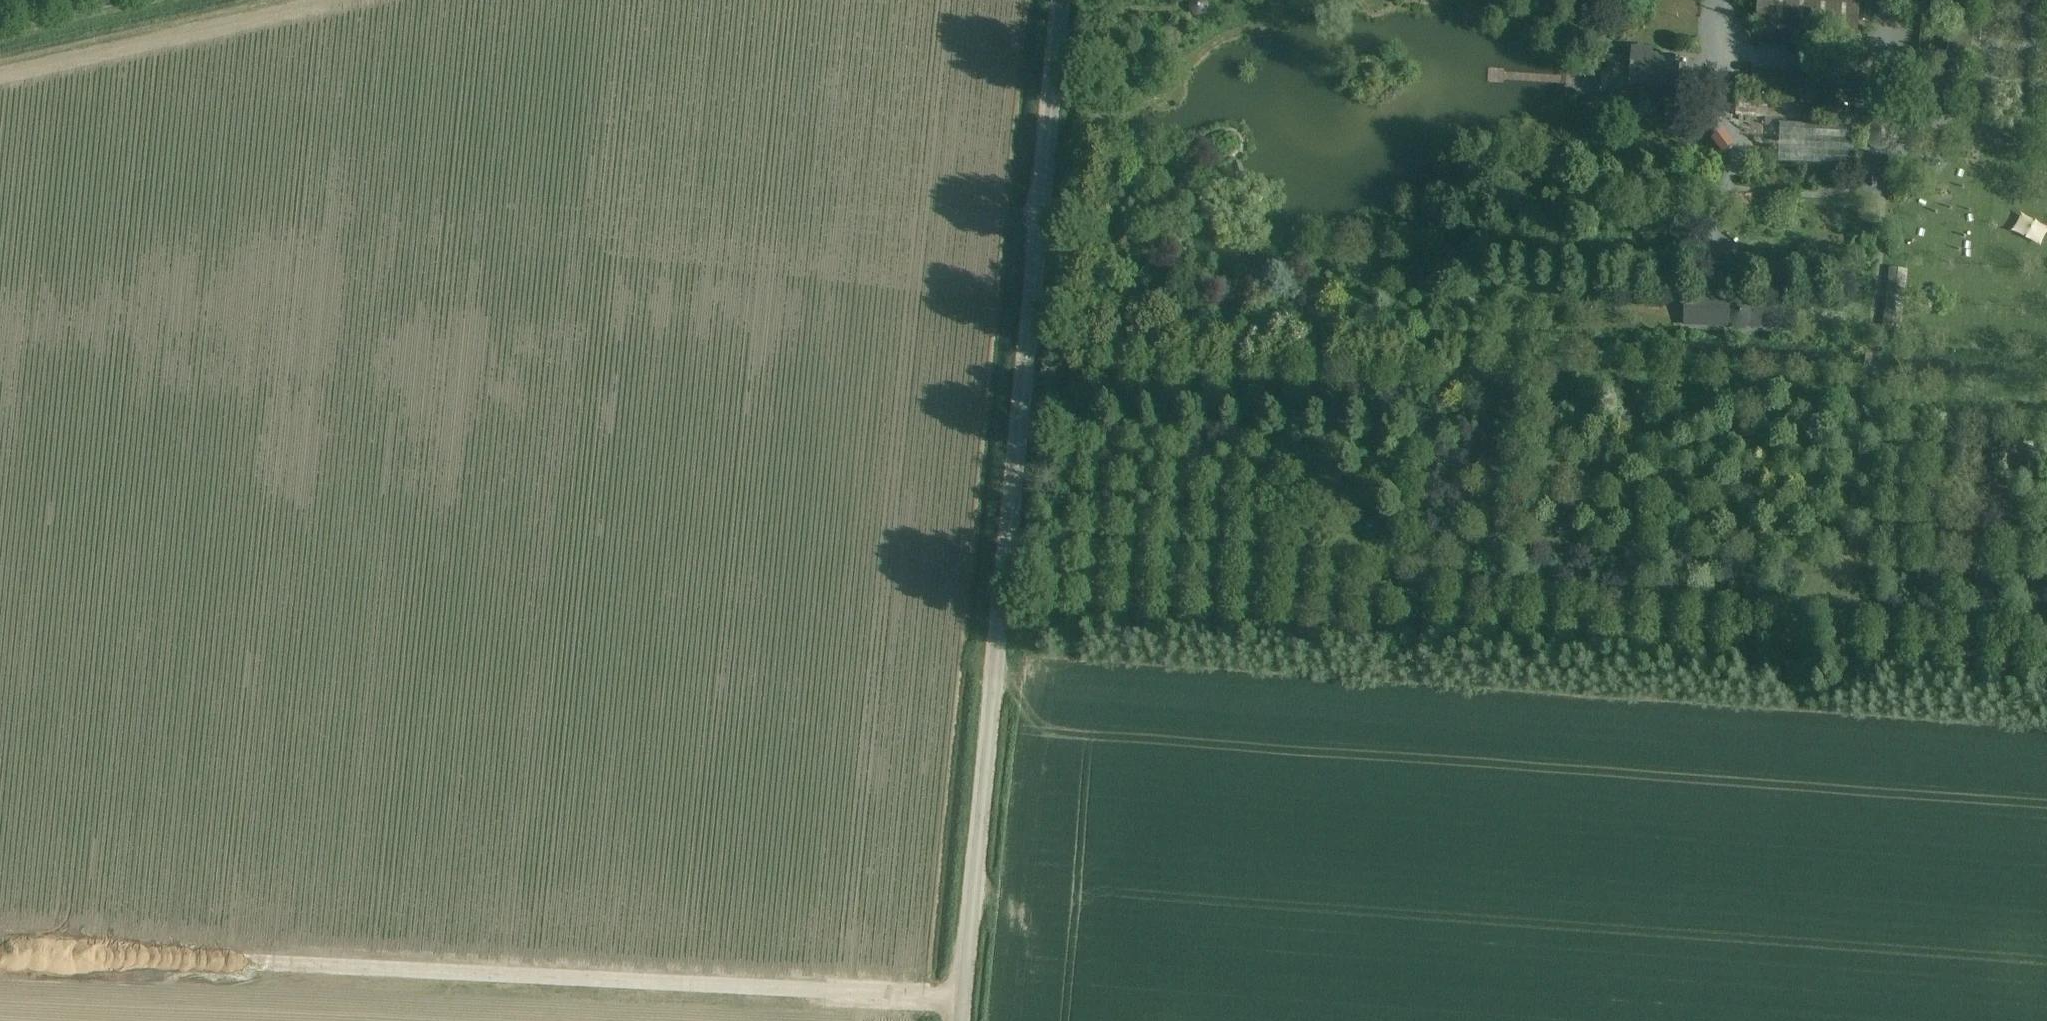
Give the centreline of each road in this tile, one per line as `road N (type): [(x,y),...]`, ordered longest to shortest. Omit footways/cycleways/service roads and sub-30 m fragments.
road 1 (residential): [(962,1020),(1065,0)]

